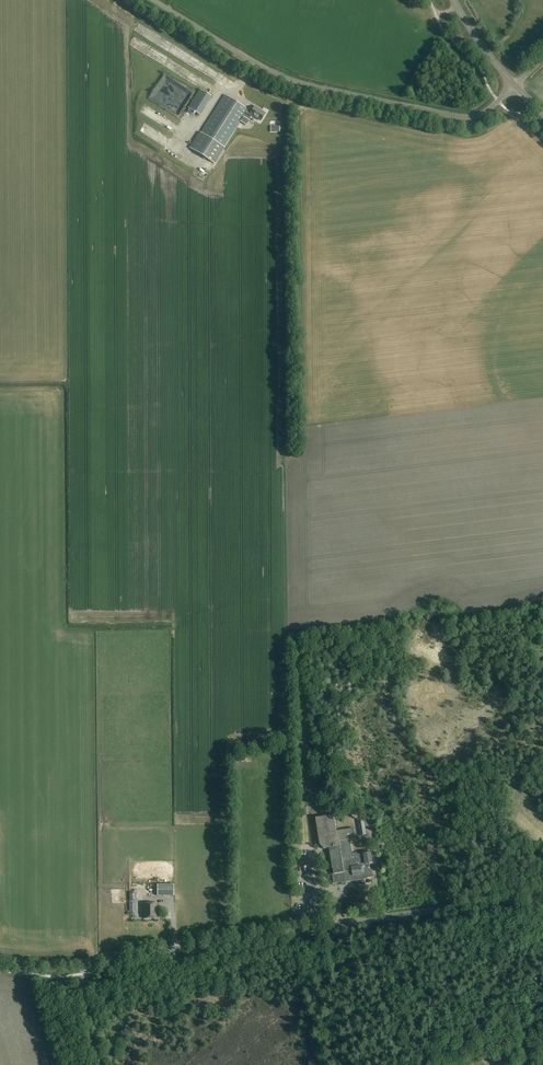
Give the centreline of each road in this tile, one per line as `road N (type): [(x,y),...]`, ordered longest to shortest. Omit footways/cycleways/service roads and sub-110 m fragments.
road 1 (secondary): [(542,895),(68,964),(0,960)]
road 2 (unclassified): [(154,0),(266,68),(318,87),(470,118),(515,86)]

